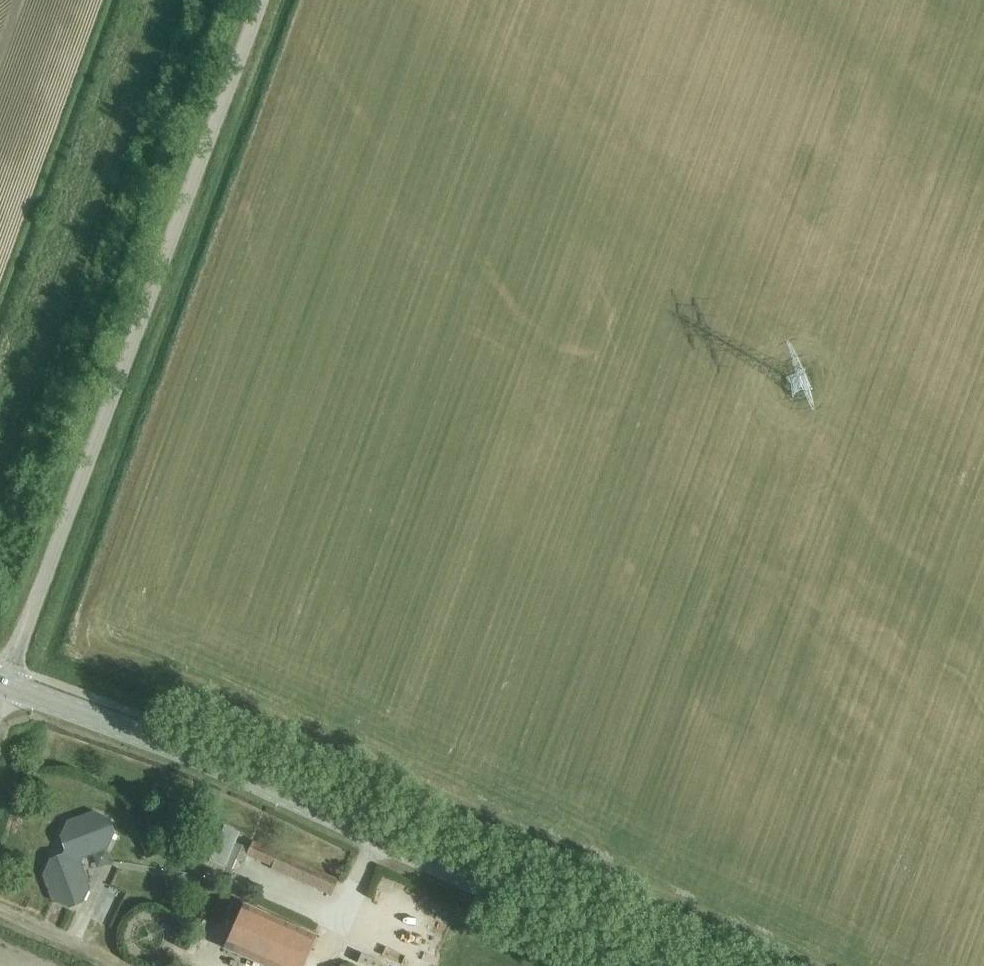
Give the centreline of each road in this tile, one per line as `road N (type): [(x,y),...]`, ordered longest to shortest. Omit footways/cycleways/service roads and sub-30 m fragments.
road 1 (unclassified): [(3,684),(257,0)]
road 2 (secondary): [(637,965),(3,684)]

